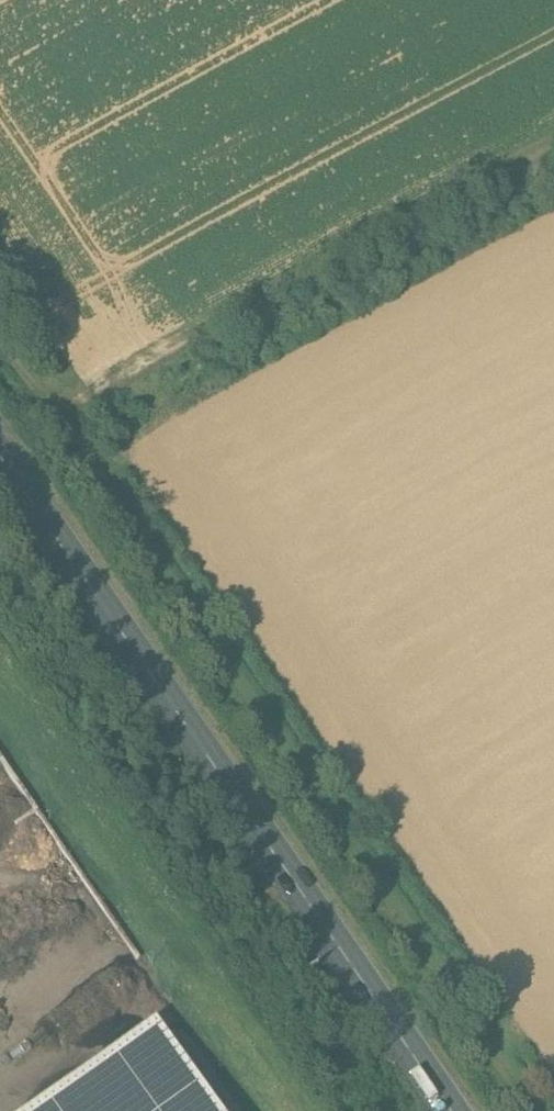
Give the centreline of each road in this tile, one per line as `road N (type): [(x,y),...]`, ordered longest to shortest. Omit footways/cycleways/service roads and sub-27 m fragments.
road 1 (track): [(520,1110),(0,355)]
road 2 (primary): [(449,1110),(0,455)]
road 3 (track): [(36,408),(553,136)]

